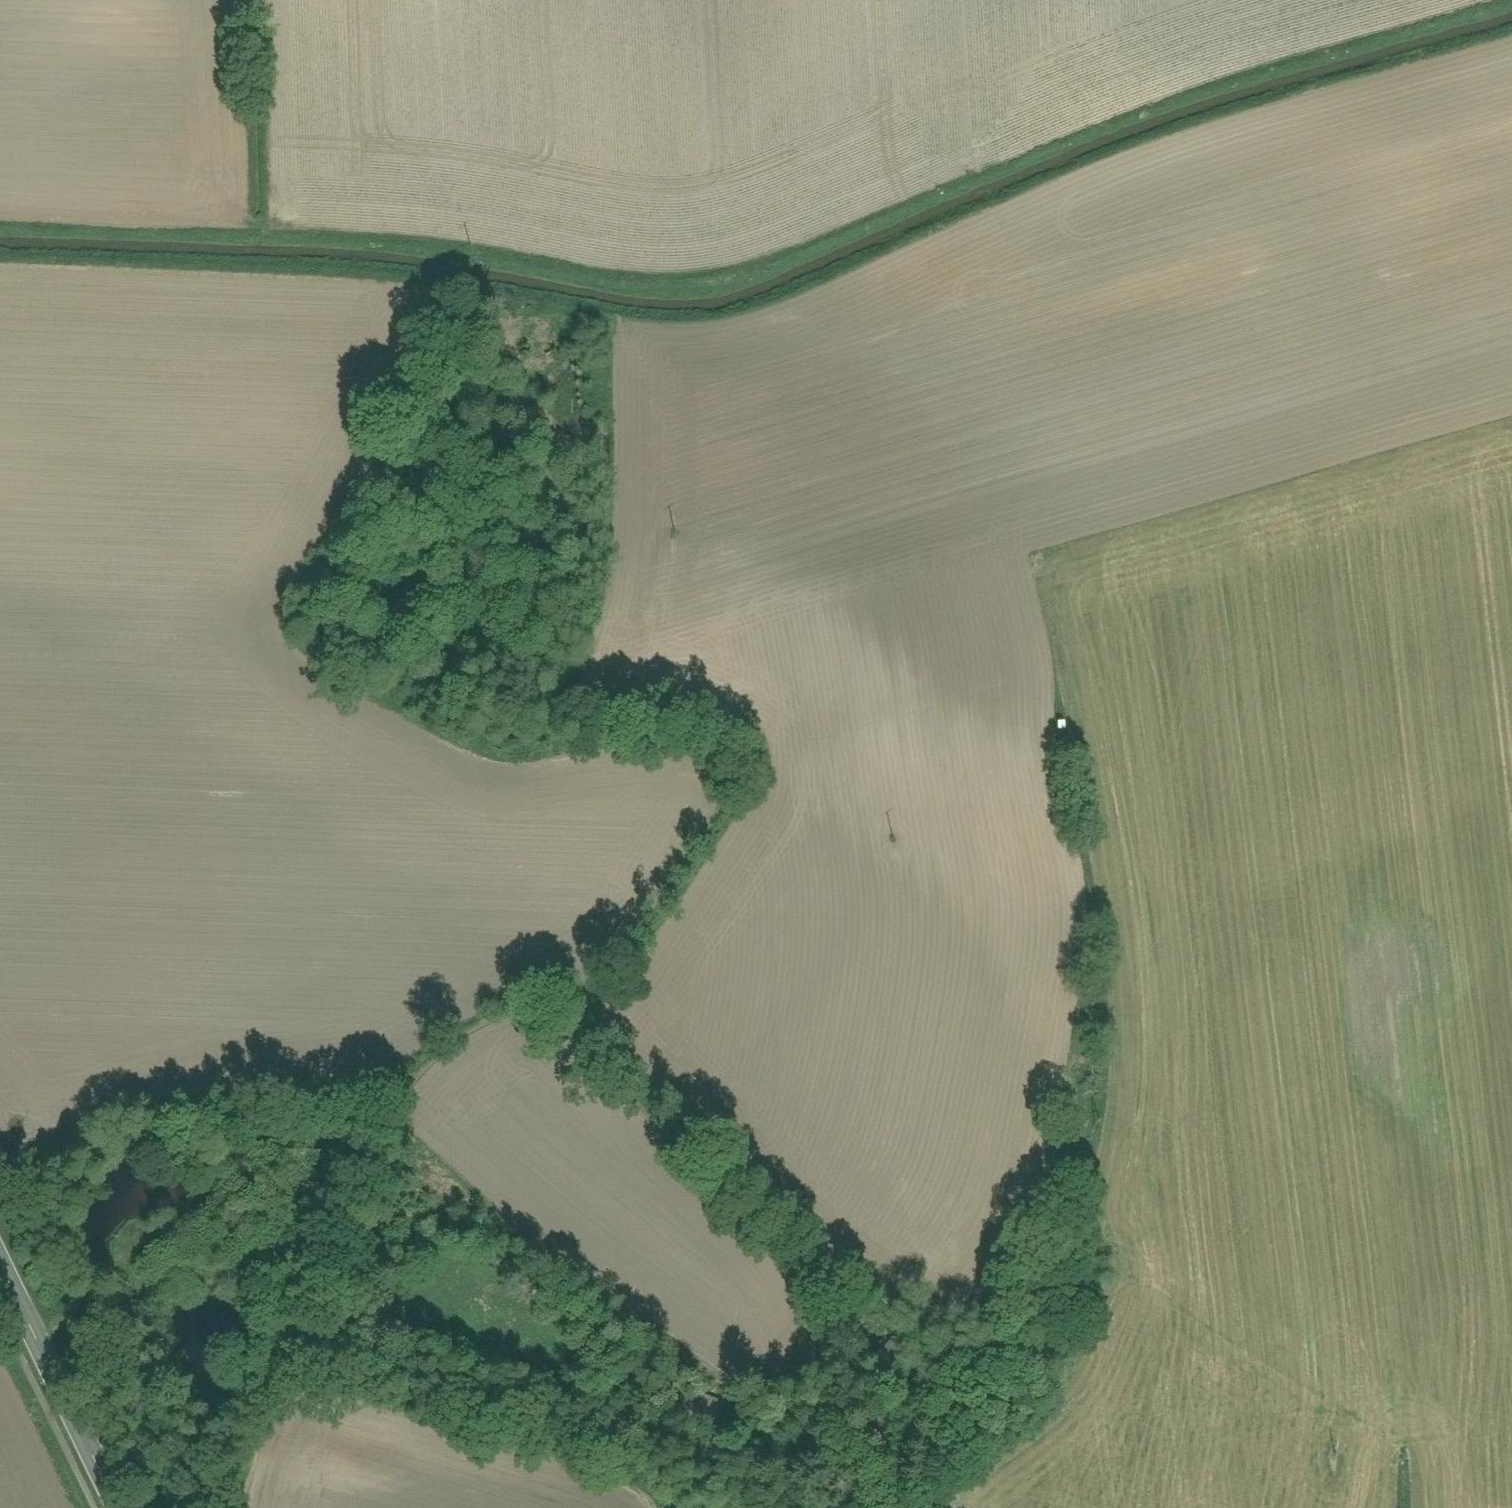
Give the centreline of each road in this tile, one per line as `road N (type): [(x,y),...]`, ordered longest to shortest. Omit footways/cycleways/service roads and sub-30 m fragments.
road 1 (secondary): [(119,1507),(0,1256)]

